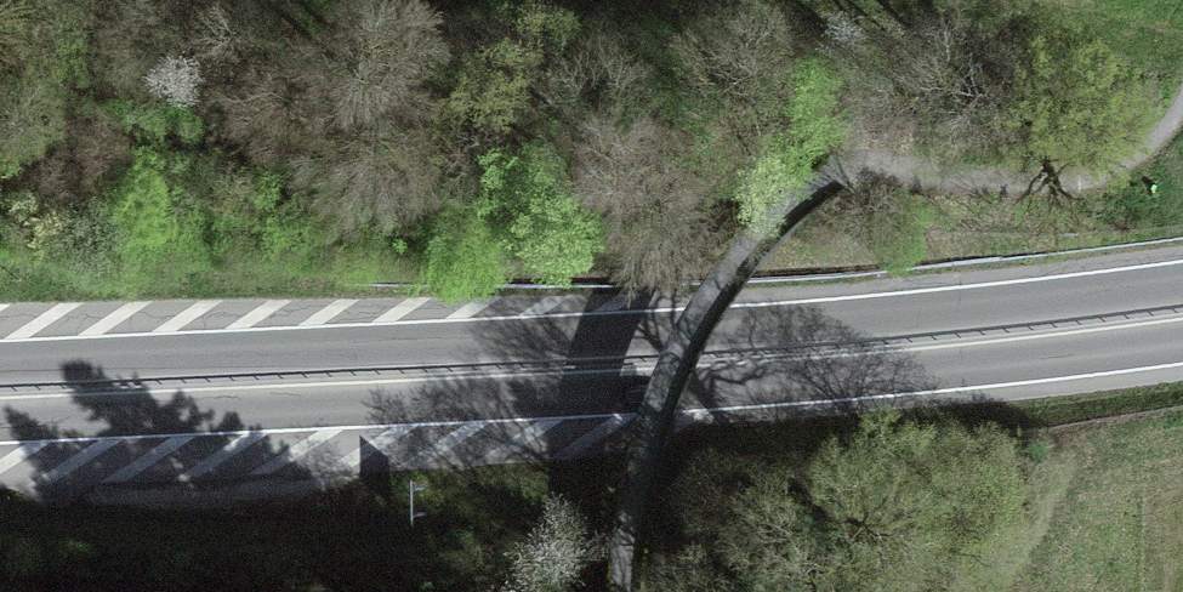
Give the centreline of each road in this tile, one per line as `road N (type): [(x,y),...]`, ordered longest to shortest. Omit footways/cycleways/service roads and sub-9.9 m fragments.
road 1 (trunk): [(1182,295),(891,322),(0,368)]
road 2 (trunk): [(0,428),(895,383),(1182,356)]
road 3 (track): [(838,179),(918,169),(1014,182),(1073,179),(1116,167),(1150,144),(1182,100)]

